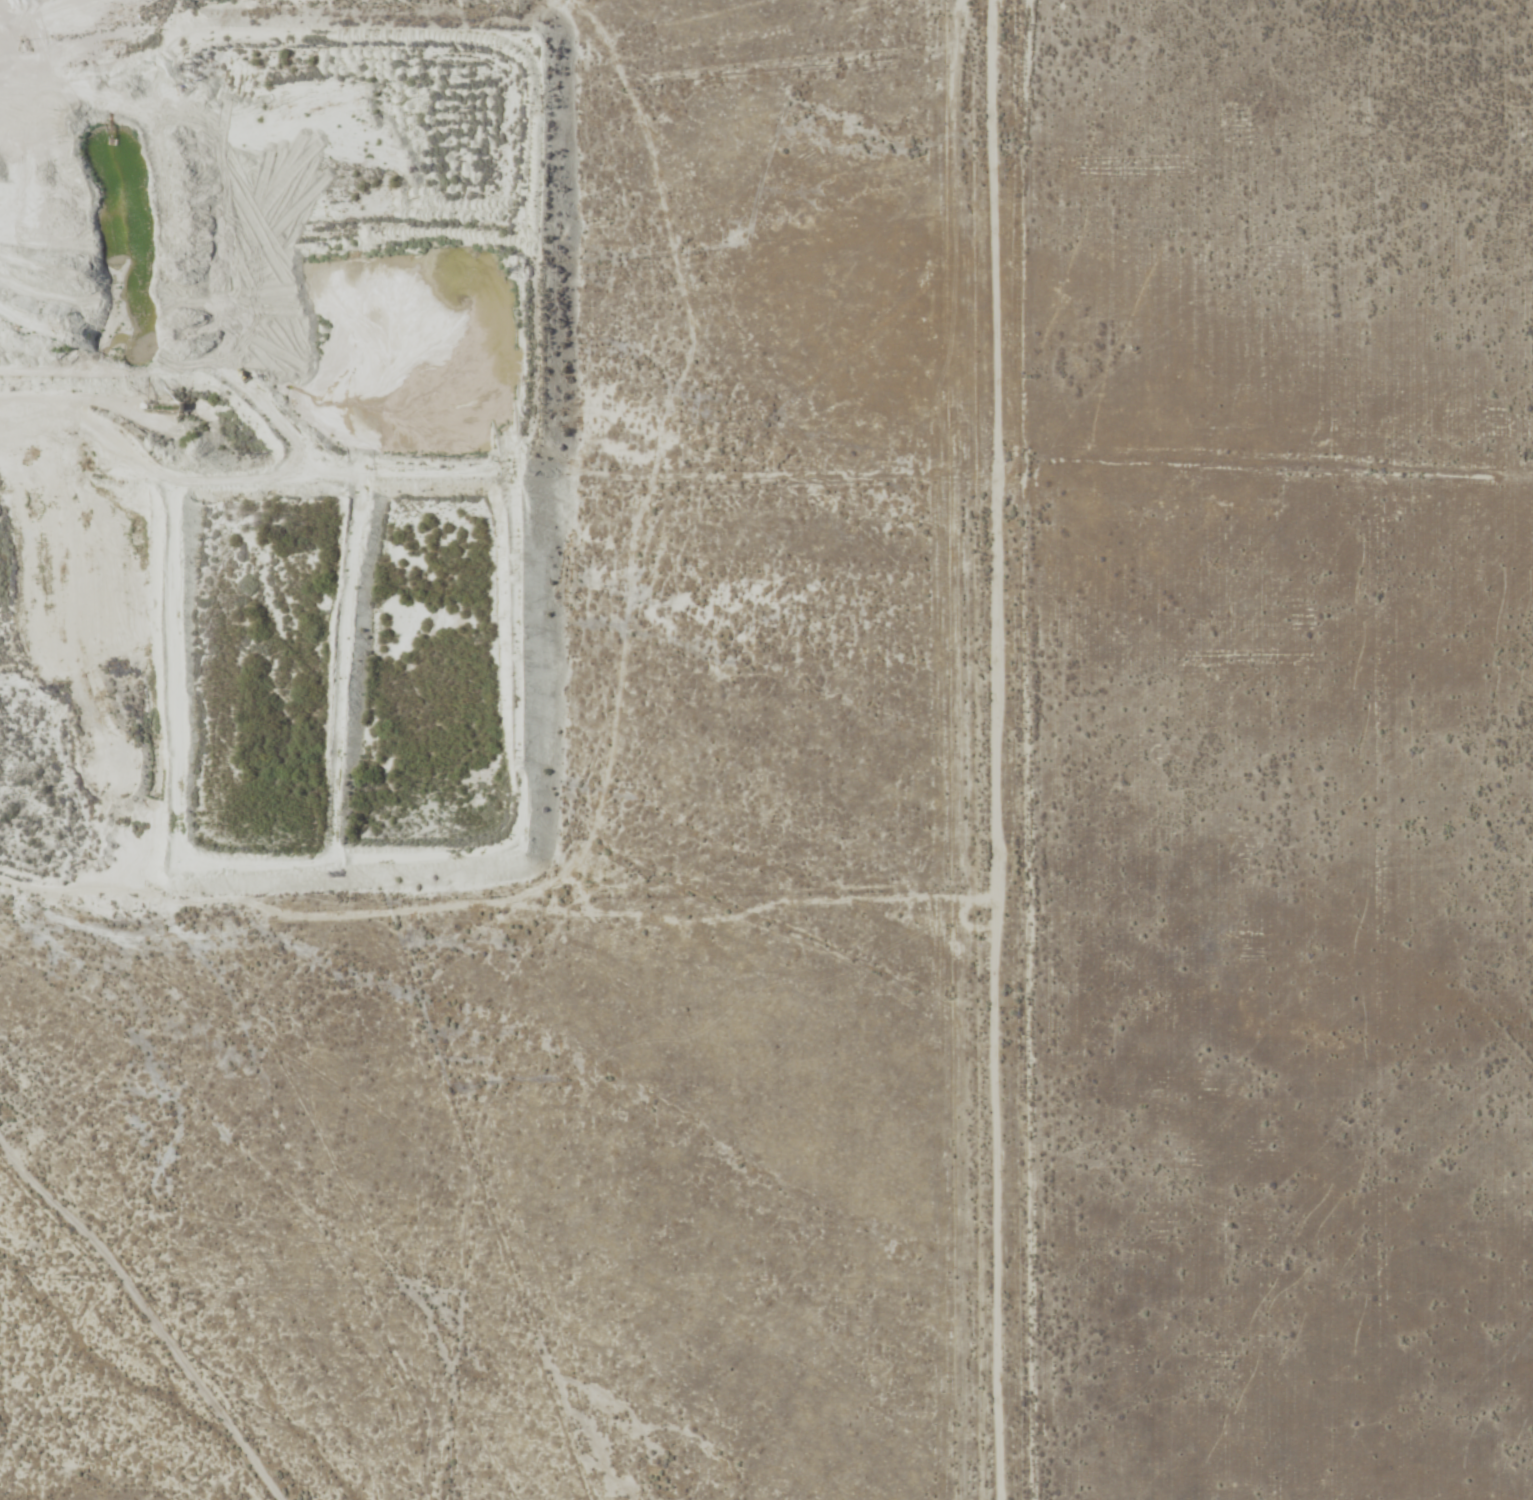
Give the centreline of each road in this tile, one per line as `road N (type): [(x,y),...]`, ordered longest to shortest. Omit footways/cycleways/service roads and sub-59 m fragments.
road 1 (residential): [(0,84),(345,47),(530,0)]
road 2 (residential): [(0,1108),(284,1499)]
road 3 (residential): [(0,447),(39,512),(34,715),(0,758)]

